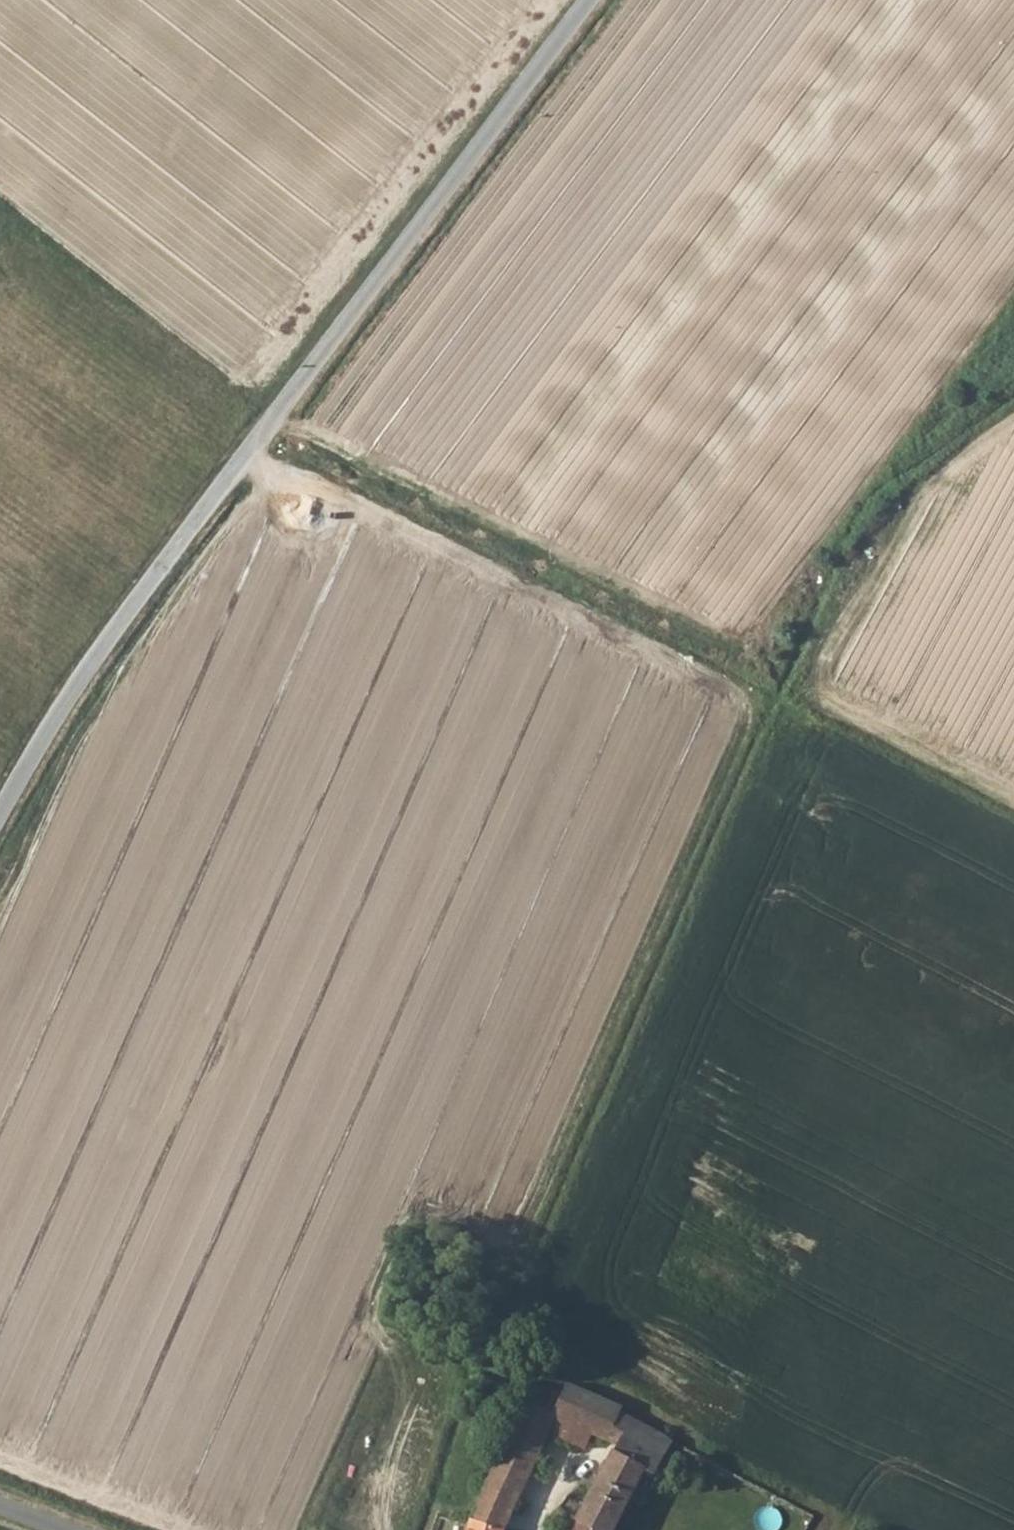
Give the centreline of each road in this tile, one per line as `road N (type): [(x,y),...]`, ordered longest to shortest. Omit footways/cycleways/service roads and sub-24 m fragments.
road 1 (unclassified): [(0,811),(61,692),(583,0)]

